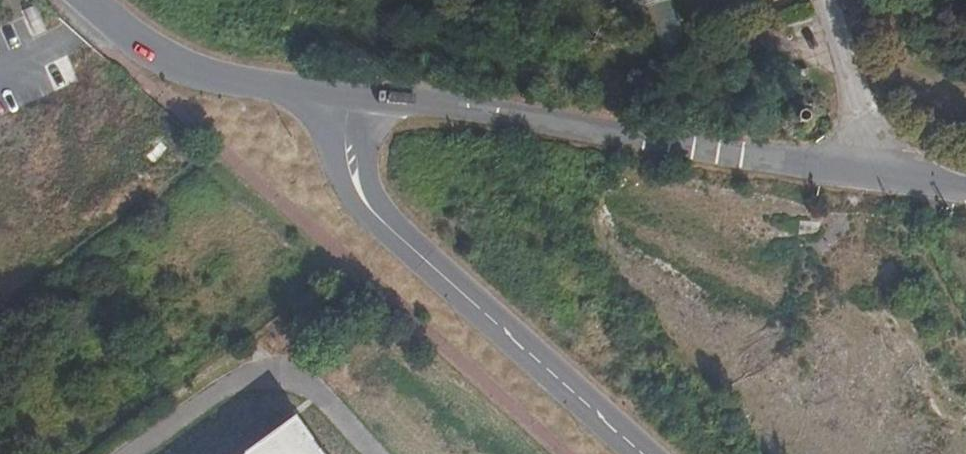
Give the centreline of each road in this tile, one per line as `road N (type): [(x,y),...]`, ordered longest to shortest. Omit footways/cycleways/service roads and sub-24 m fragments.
road 1 (unclassified): [(350,96),(867,174)]
road 2 (unclassified): [(350,96),(353,175),(374,213),(644,453)]
road 3 (unclassified): [(89,0),(184,68),(350,96)]
road 4 (unclassified): [(867,174),(849,78),(821,0)]

